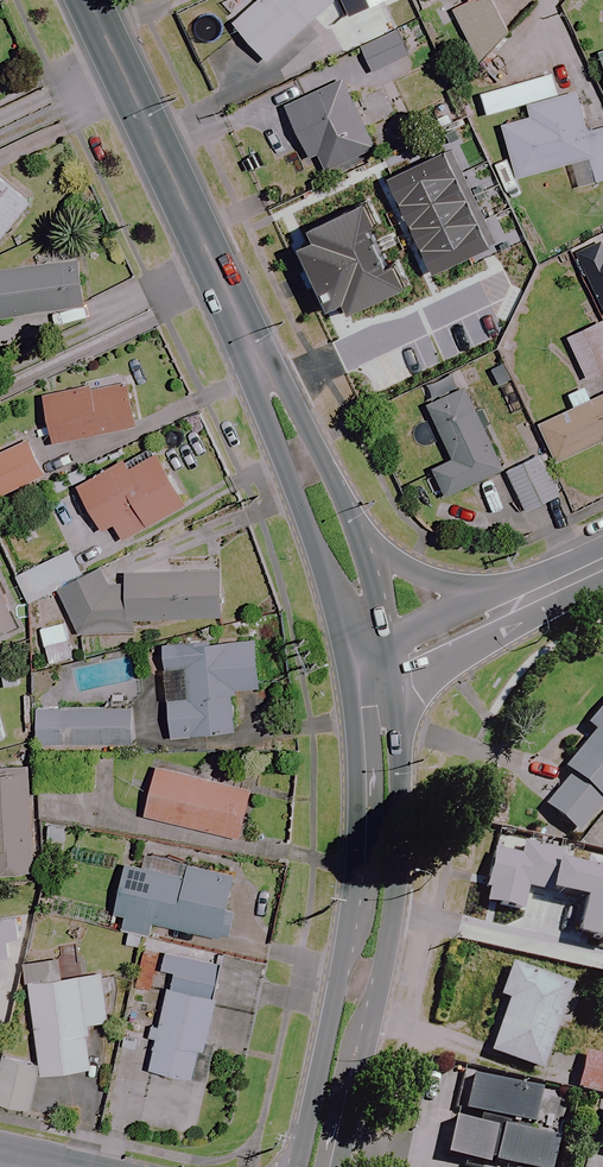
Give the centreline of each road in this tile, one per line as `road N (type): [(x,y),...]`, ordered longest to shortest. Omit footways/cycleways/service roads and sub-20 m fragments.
road 1 (secondary): [(317,483),(89,0)]
road 2 (secondary): [(319,1166),(360,979),(382,823),(382,669)]
road 3 (secondary): [(317,483),(387,555),(430,582),(495,592),(568,580)]
road 4 (tertiary): [(568,580),(382,669)]
road 5 (secondary): [(382,669),(317,483)]

